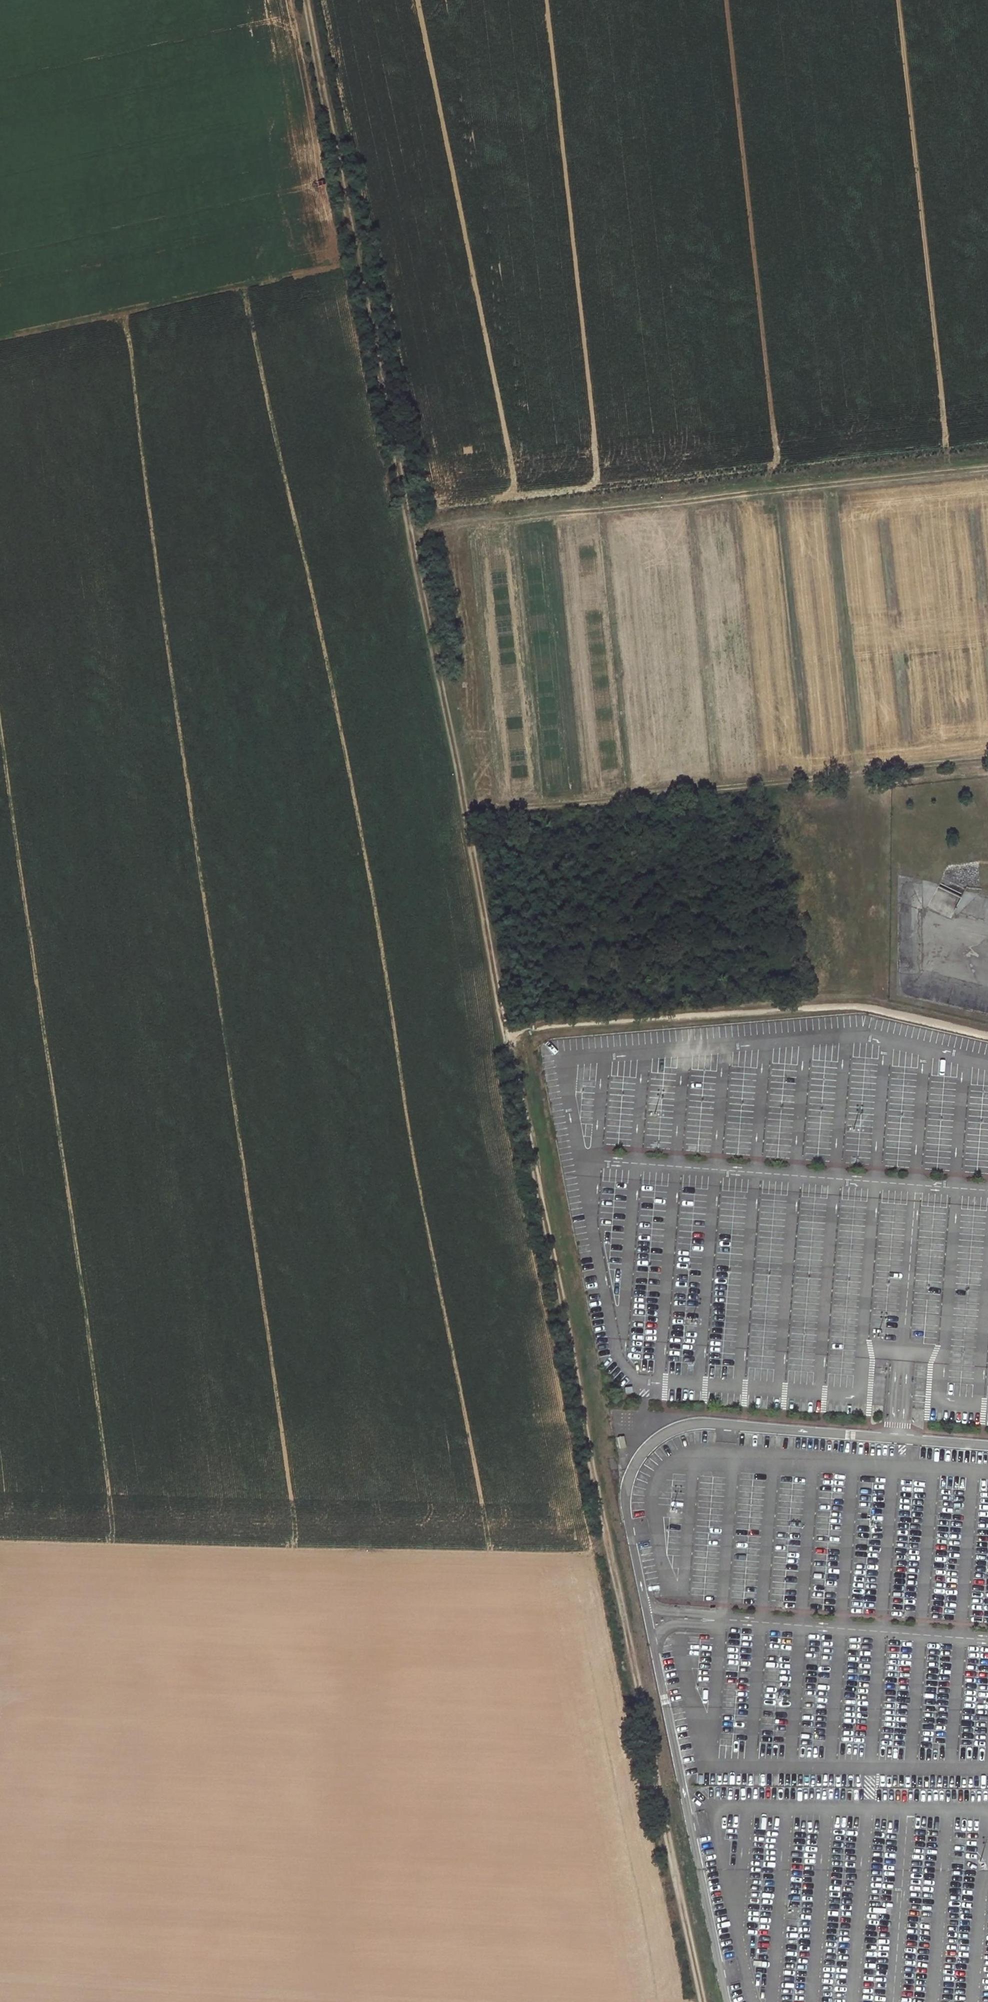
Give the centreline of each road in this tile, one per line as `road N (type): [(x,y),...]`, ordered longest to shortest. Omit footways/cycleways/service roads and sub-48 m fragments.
road 1 (track): [(505,1029),(303,0)]
road 2 (track): [(699,2001),(505,1029)]
road 3 (track): [(987,1037),(860,1008),(505,1029)]

